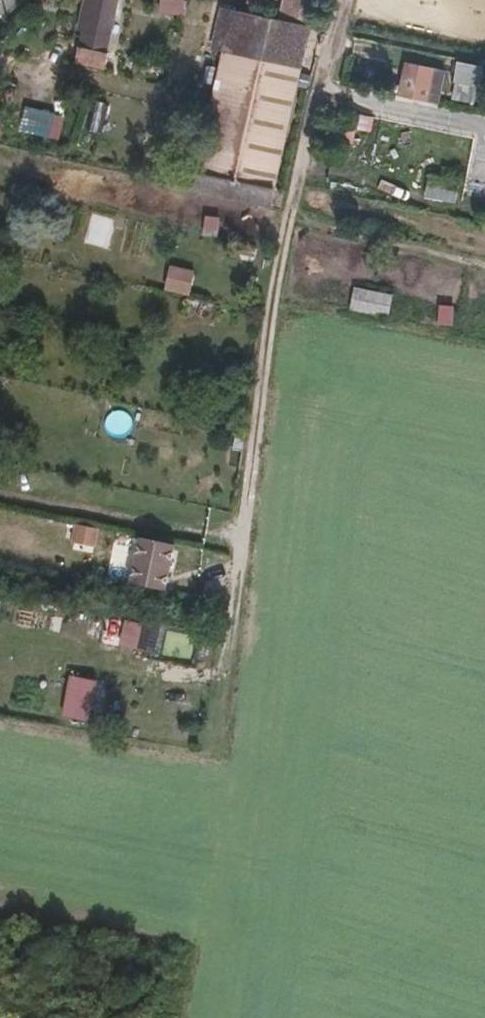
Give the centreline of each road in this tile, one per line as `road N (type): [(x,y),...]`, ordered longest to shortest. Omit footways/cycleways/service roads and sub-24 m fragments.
road 1 (track): [(221,692),(282,250),(341,0)]

